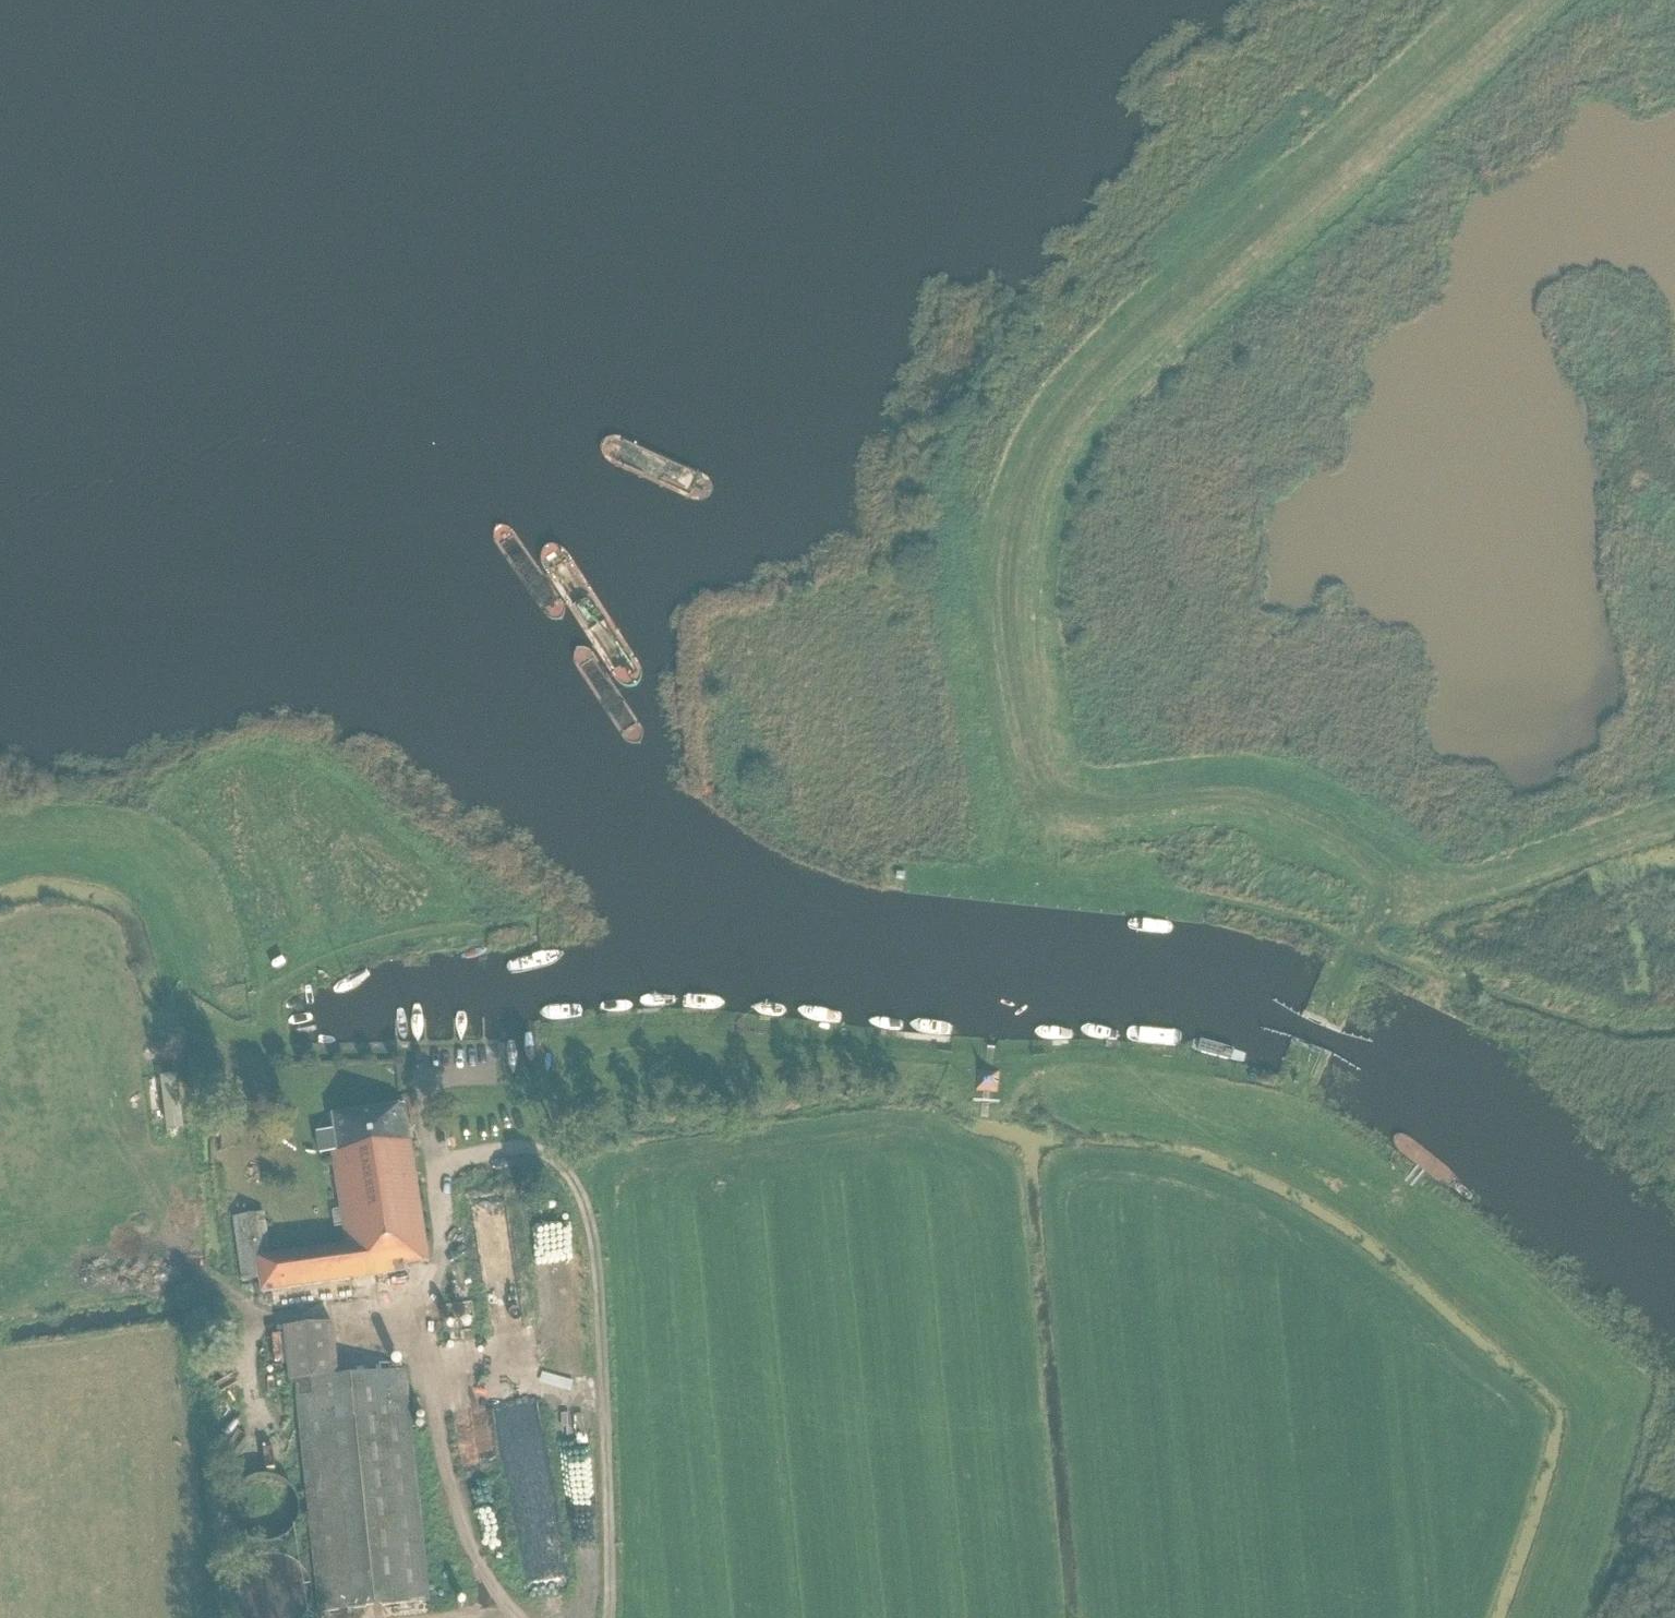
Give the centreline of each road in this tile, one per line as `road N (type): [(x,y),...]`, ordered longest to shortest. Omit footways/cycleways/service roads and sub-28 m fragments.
road 1 (track): [(1517,0),(1165,312),(1052,438),(1007,540),(1003,698),(1035,803),(1052,820),(1116,826),(1259,810),(1341,847),(1379,877),(1321,1021)]
road 2 (track): [(432,1162),(519,1146),(546,1157),(579,1188),(605,1349),(604,1617)]
road 3 (track): [(1674,815),(1455,892),(1379,877)]

